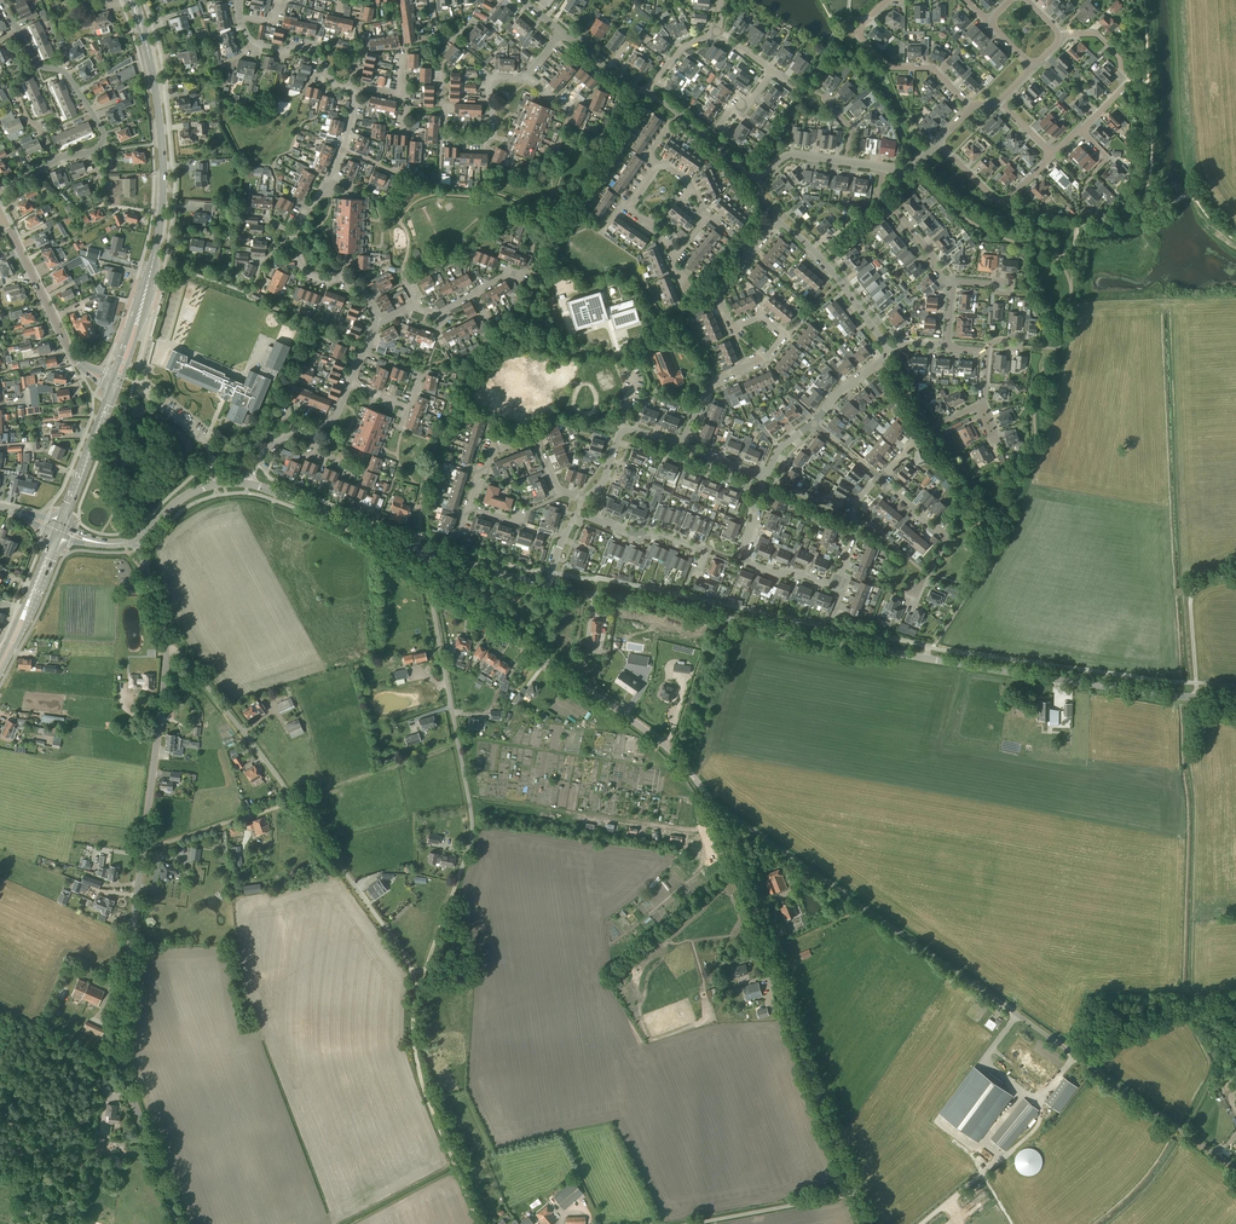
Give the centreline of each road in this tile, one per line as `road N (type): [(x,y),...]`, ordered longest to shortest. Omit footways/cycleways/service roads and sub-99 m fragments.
road 1 (secondary): [(1235,700),(926,657),(548,587)]
road 2 (unclassified): [(1235,1170),(731,817),(718,817)]
road 3 (tertiary): [(177,1223),(115,1046),(160,716),(163,629)]
road 4 (unclassified): [(856,1195),(718,817)]
road 5 (track): [(478,1223),(426,1091),(413,1012),(417,981),(463,862)]
road 6 (unclassified): [(714,810),(661,741),(428,578)]
road 7 (unclassified): [(362,897),(163,629)]
road 8 (track): [(142,846),(457,742)]
road 9 (secondary): [(115,383),(162,211),(150,59)]
road 10 (residential): [(762,477),(746,561),(833,586),(859,499),(880,479)]
road 11 (unclassified): [(463,862),(471,810),(428,578)]
road 12 (unclassified): [(482,804),(687,831),(714,810)]
road 13 (residential): [(115,383),(71,353),(2,216)]
road 14 (residential): [(55,159),(92,151),(102,132),(65,73),(34,64),(19,30)]
road 15 (residential): [(527,74),(492,82),(493,135),(485,140),(447,136),(446,75)]
road 16 (residential): [(468,508),(493,452),(536,438),(557,490),(582,498)]
road 17 (residential): [(973,107),(930,68),(891,67),(859,35),(888,0)]
road 18 (secondary): [(421,548),(248,483)]
road 19 (track): [(1235,1002),(1185,1005),(1067,1051)]
road 20 (tertiary): [(887,347),(827,265),(778,221)]
road 21 (unclassified): [(691,1223),(856,1195)]
road 22 (residential): [(349,88),(327,77),(311,49),(255,45),(240,22),(239,0)]
road 23 (residential): [(1059,35),(1095,34),(1120,57),(1123,90),(1082,132)]
road 24 (residential): [(1054,154),(1002,202),(938,144)]
road 25 (residential): [(682,446),(715,383),(786,336)]
road 26 (residential): [(698,574),(706,552),(581,514)]
road 27 (residential): [(786,336),(762,316),(734,327),(716,293),(751,252)]
road 28 (residential): [(913,590),(948,538),(880,479)]
road 29 (secondary): [(60,525),(115,383)]
road 30 (secondary): [(3,669),(56,533)]
road 31 (tertiary): [(754,180),(647,92)]
road 32 (residential): [(953,281),(882,198),(883,169)]
road 33 (secondary): [(56,533),(0,655)]
road 34 (secondary): [(548,587),(421,548)]
road 35 (residential): [(380,321),(362,289),(307,273),(295,245)]

